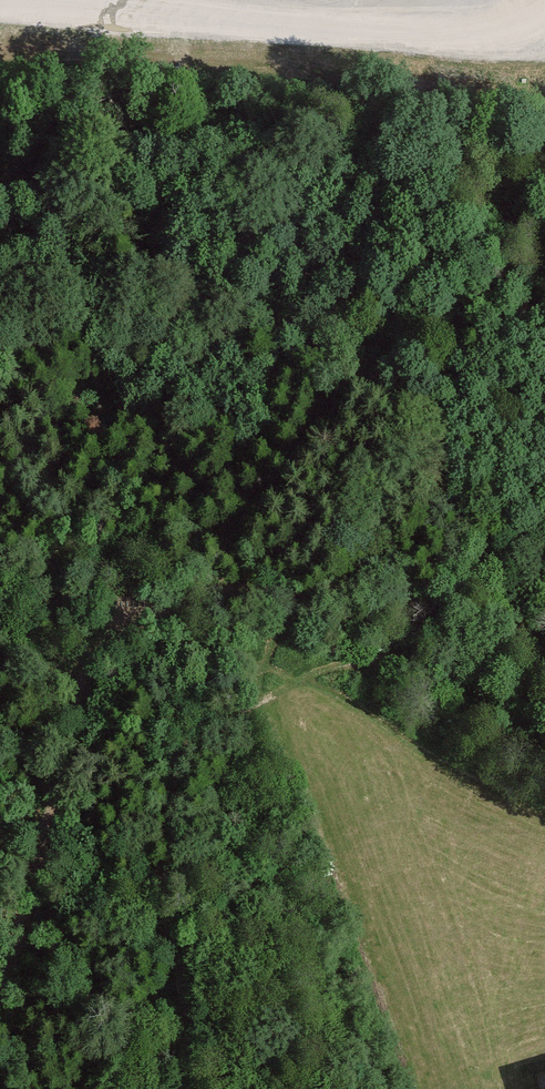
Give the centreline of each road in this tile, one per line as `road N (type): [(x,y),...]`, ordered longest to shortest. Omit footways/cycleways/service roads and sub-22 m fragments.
road 1 (track): [(429,414),(372,387),(299,332),(0,169)]
road 2 (track): [(191,1088),(197,1030),(165,890),(177,769),(210,730),(256,699),(262,657)]
road 3 (track): [(138,618),(94,656),(0,965)]
road 4 (track): [(544,284),(496,294),(448,335),(430,394),(428,435),(445,483),(504,575)]
road 5 (track): [(544,807),(446,765),(311,673),(262,657)]
road 6 (track): [(138,618),(154,639),(204,654),(262,657)]

